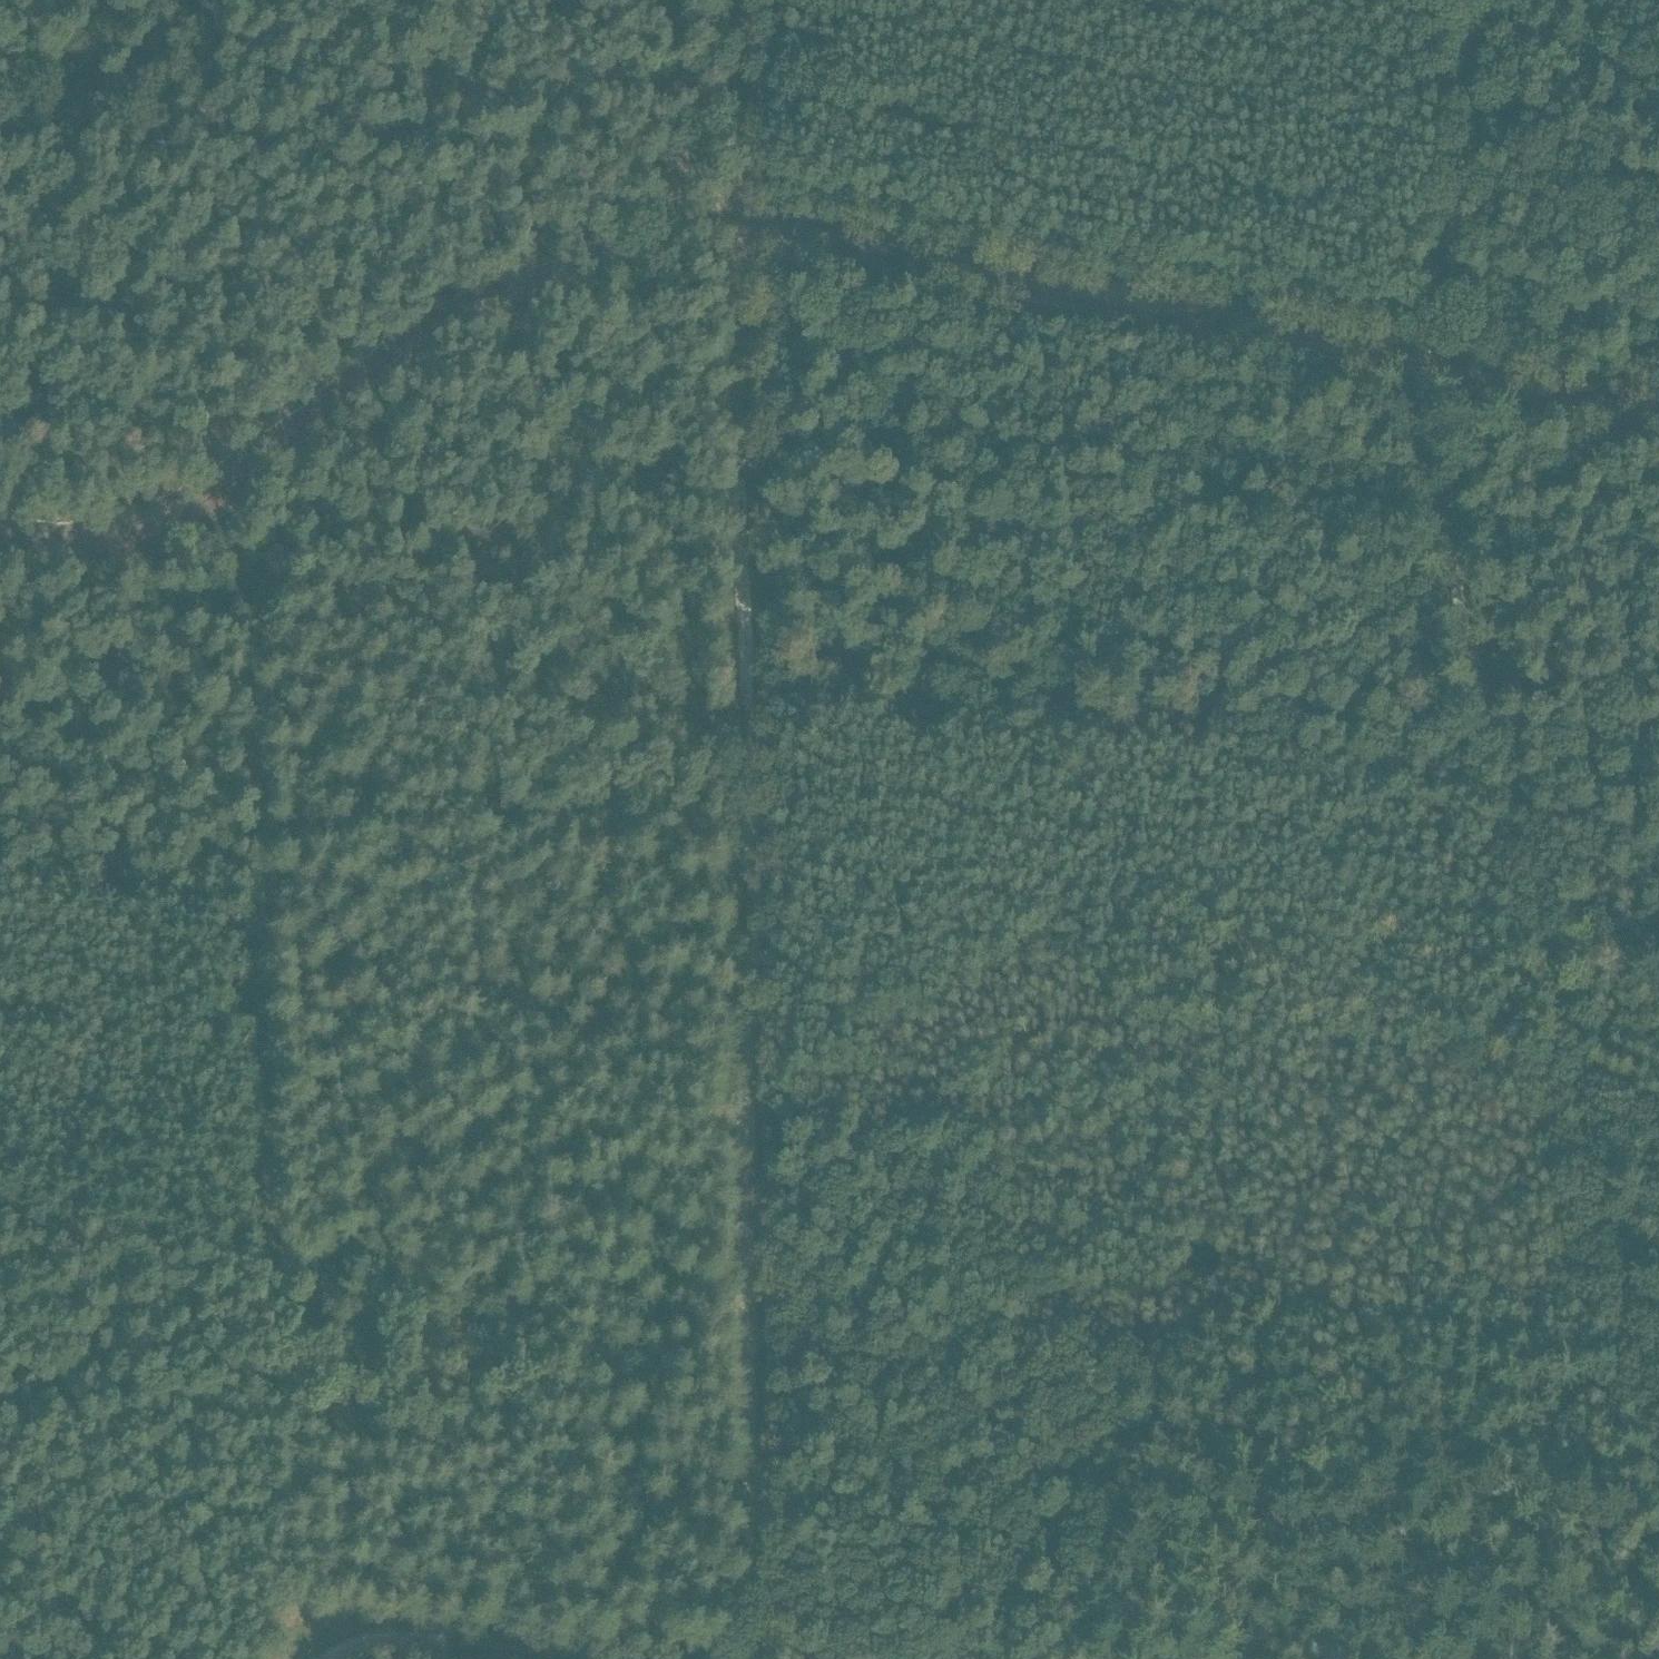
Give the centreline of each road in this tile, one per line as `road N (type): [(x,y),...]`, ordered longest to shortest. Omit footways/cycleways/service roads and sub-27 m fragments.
road 1 (track): [(1658,1437),(1422,367),(1472,0)]
road 2 (track): [(733,219),(742,1658)]
road 3 (track): [(733,219),(1658,410)]
road 4 (track): [(0,530),(117,543),(436,311),(667,211),(733,219)]
road 5 (track): [(1428,0),(1658,86)]
road 6 (track): [(418,1658),(289,1649),(288,1658)]

